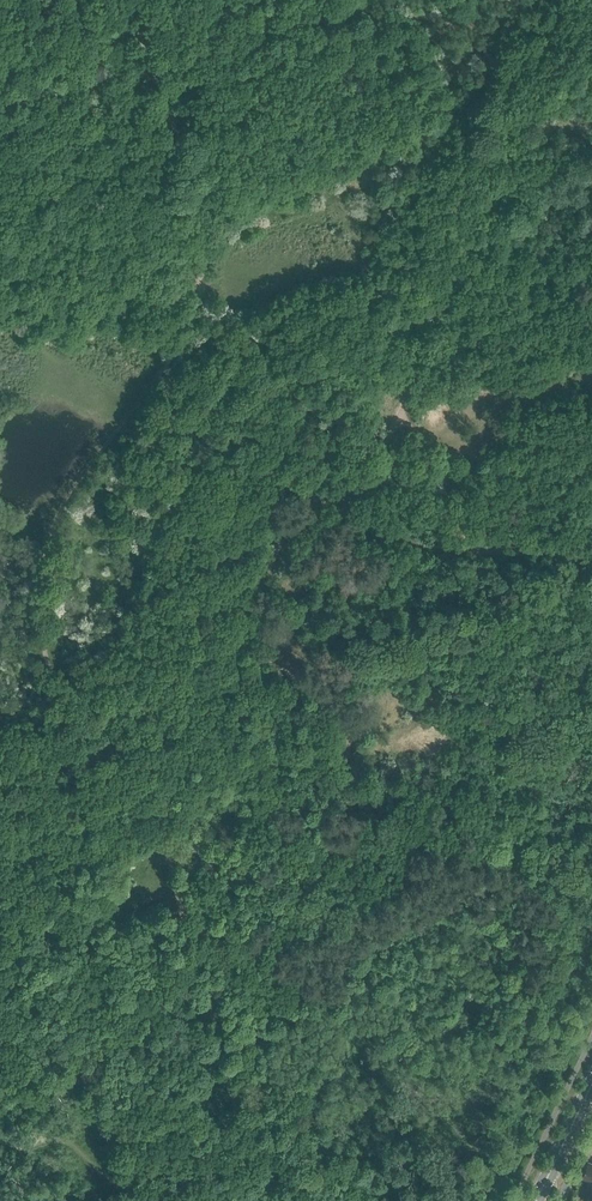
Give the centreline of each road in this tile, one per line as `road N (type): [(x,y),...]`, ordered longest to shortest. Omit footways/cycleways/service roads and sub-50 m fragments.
road 1 (secondary): [(536,1200),(591,1085)]

